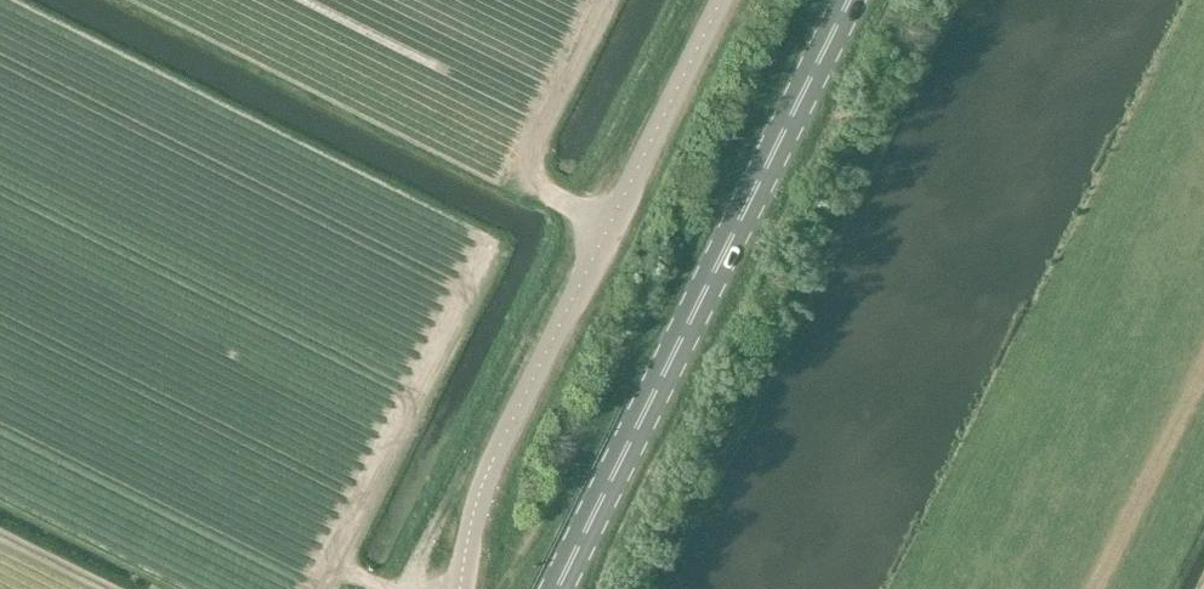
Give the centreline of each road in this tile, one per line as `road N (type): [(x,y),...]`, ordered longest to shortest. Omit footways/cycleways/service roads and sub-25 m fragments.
road 1 (primary): [(557,588),(850,0)]
road 2 (unclassified): [(460,588),(486,476),(722,0)]
road 3 (track): [(537,178),(508,183),(142,0)]
road 4 (track): [(382,588),(335,565),(494,245)]
road 5 (track): [(608,0),(533,155),(537,178),(554,197),(611,224)]
road 6 (track): [(113,588),(0,533)]

